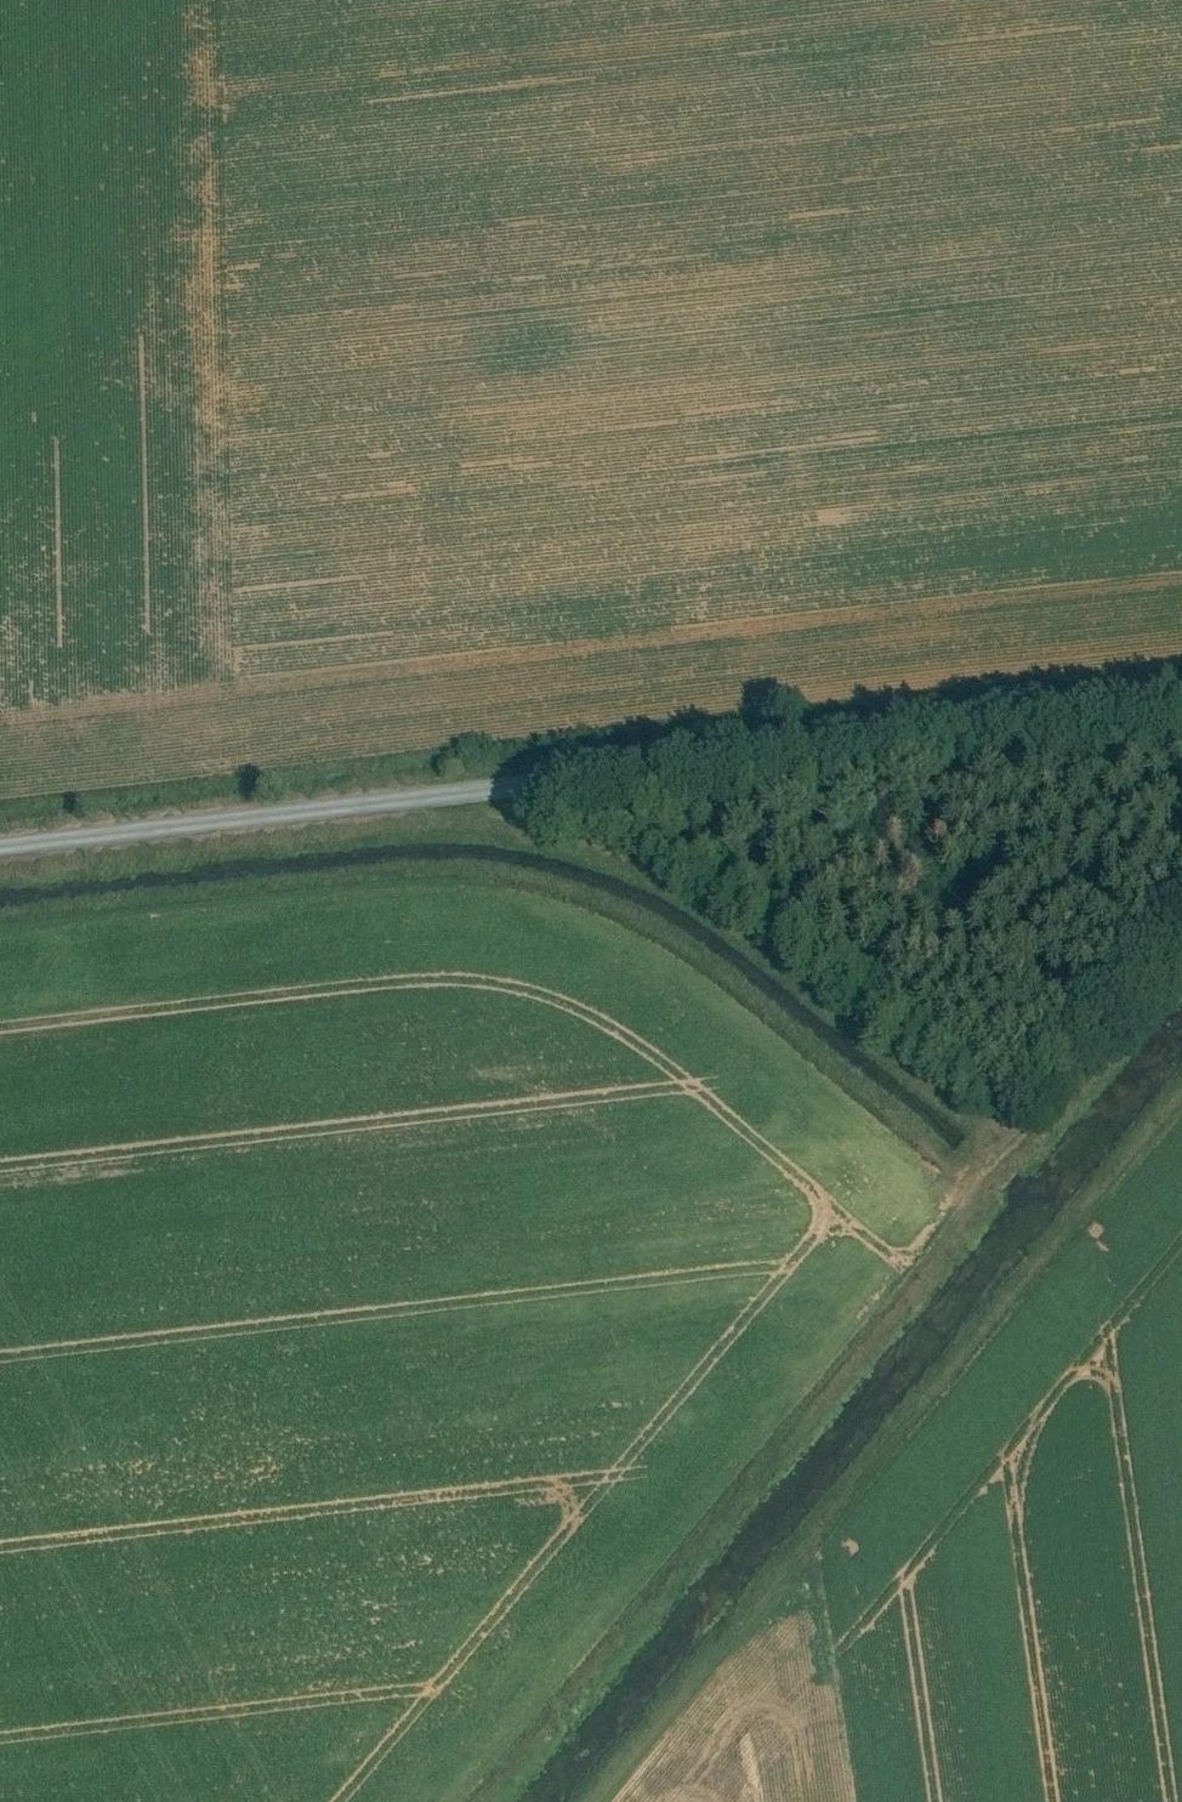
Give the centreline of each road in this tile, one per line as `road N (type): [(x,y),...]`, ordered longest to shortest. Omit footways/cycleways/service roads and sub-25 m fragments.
road 1 (unclassified): [(0,846),(1181,710)]

